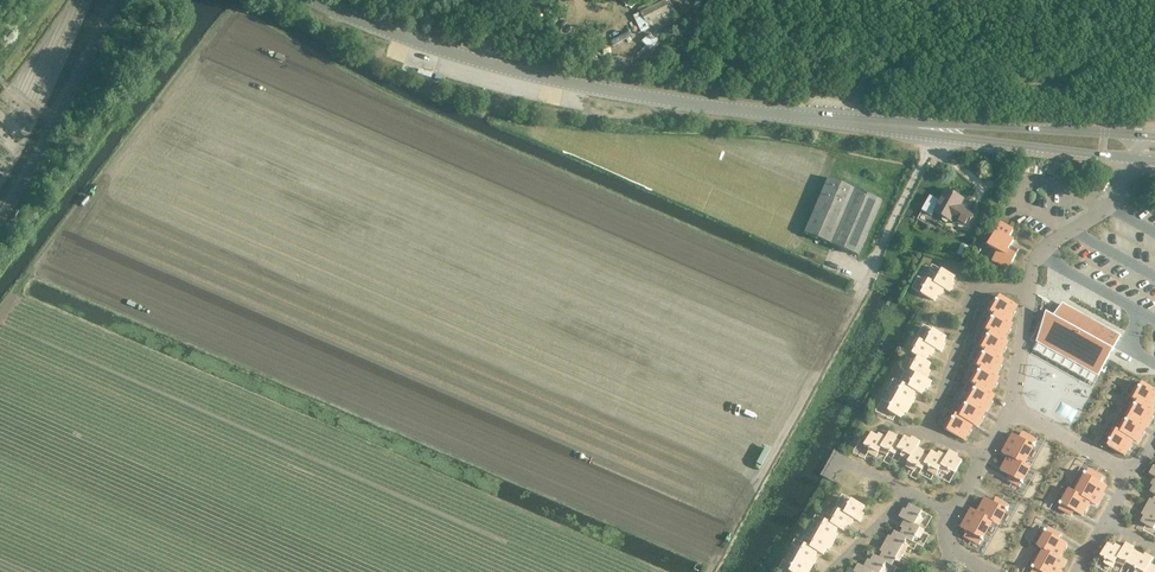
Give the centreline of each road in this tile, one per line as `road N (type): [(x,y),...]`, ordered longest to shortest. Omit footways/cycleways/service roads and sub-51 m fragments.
road 1 (secondary): [(939,129),(669,100),(528,74),(330,0)]
road 2 (track): [(871,280),(709,571)]
road 3 (tertiary): [(0,216),(117,0)]
road 4 (secondary): [(939,129),(1154,161)]
road 5 (track): [(827,260),(871,280),(936,162),(939,129)]
road 6 (secondary): [(1154,136),(939,129)]

